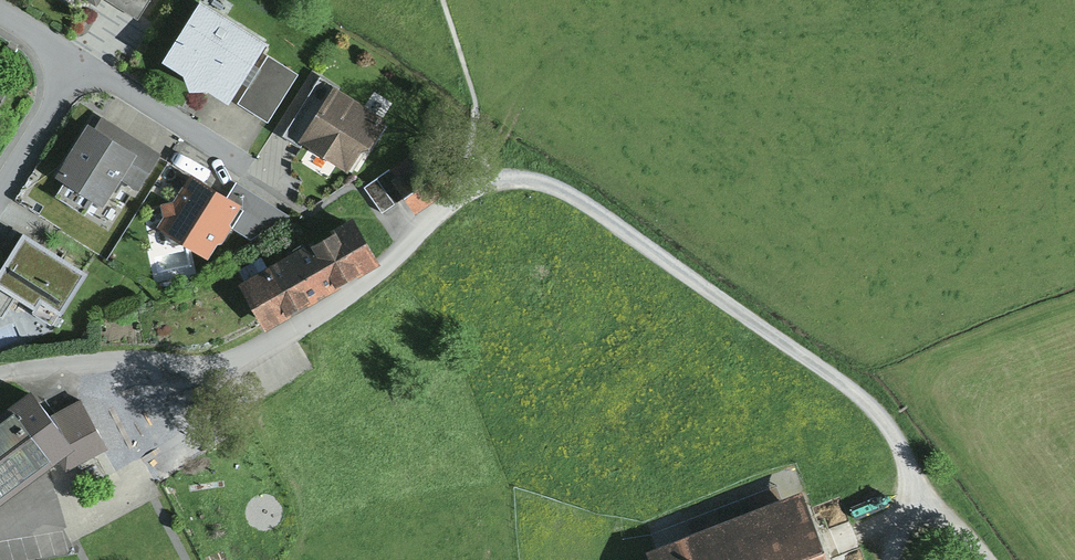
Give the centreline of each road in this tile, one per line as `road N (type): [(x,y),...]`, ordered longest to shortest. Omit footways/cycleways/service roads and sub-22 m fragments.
road 1 (track): [(0,375),(56,363),(223,359),(373,275),(461,195),(497,180),(547,184),(862,398),(977,559)]
road 2 (track): [(1019,0),(558,56),(461,195)]
road 3 (residential): [(267,183),(75,61)]
road 4 (residential): [(0,176),(75,61)]

